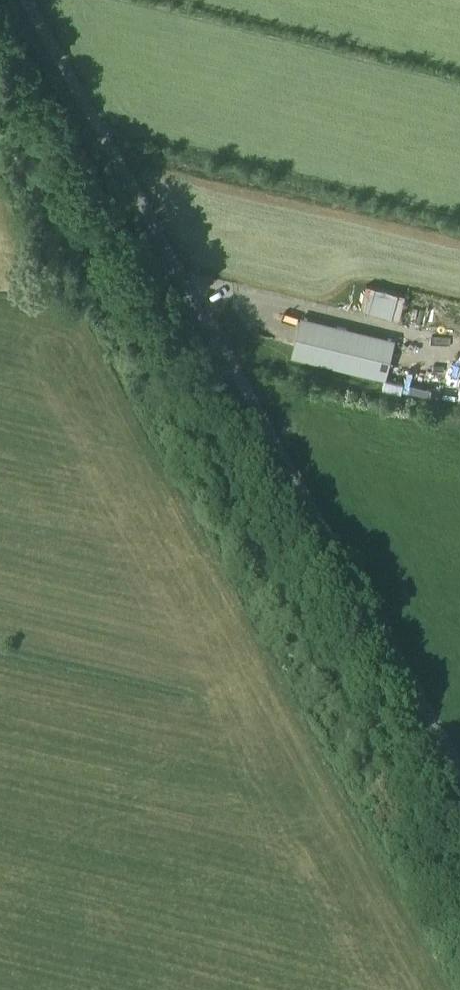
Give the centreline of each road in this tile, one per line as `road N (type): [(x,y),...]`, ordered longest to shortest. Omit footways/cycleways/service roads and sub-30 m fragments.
road 1 (unclassified): [(459,768),(24,0)]

